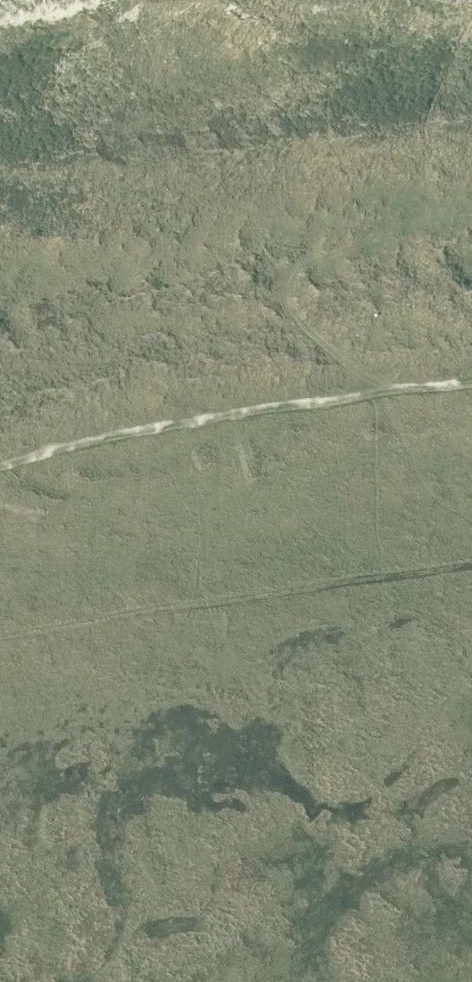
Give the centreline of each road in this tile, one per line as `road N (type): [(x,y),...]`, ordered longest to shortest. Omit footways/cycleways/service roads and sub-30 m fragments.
road 1 (track): [(471,398),(0,477)]

